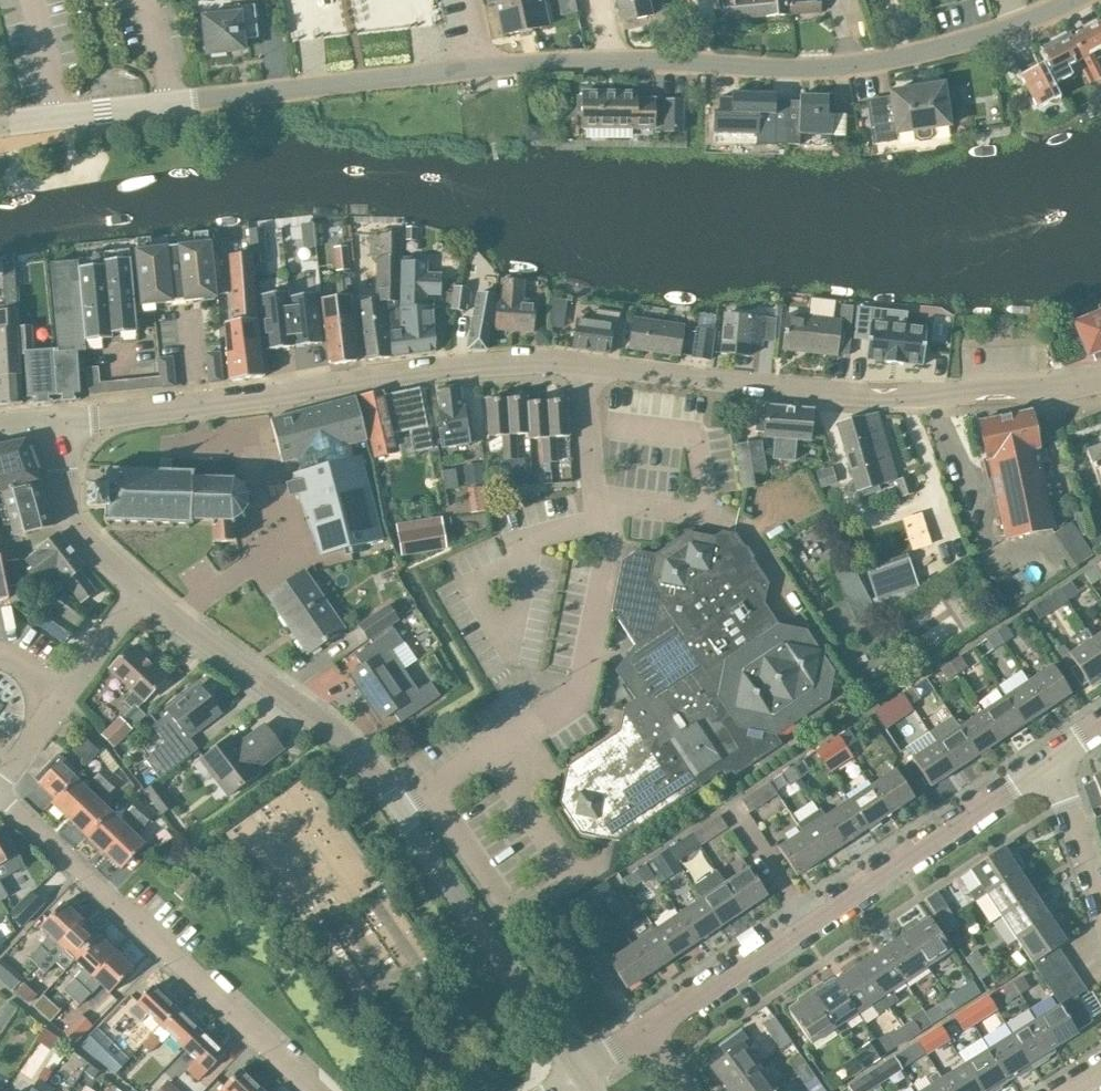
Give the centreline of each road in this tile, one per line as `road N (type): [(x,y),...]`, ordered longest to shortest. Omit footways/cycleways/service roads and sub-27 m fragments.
road 1 (tertiary): [(0,125),(574,61),(861,64),(1006,29),(1072,0)]
road 2 (residential): [(398,811),(582,688),(612,549),(595,497),(587,366)]
road 3 (tertiary): [(57,418),(377,376),(587,366)]
road 4 (tertiary): [(587,366),(883,399),(1037,394),(1100,382)]
road 5 (residential): [(647,1032),(1054,762)]
road 6 (residential): [(0,795),(315,1090)]
road 7 (unclassified): [(398,811),(357,751),(140,590)]
road 8 (unclassified): [(579,1073),(398,811)]
road 9 (residential): [(0,786),(140,590)]
road 10 (unclassified): [(140,590),(83,536),(65,502),(57,418)]
road 11 (residential): [(1100,906),(1054,762)]

